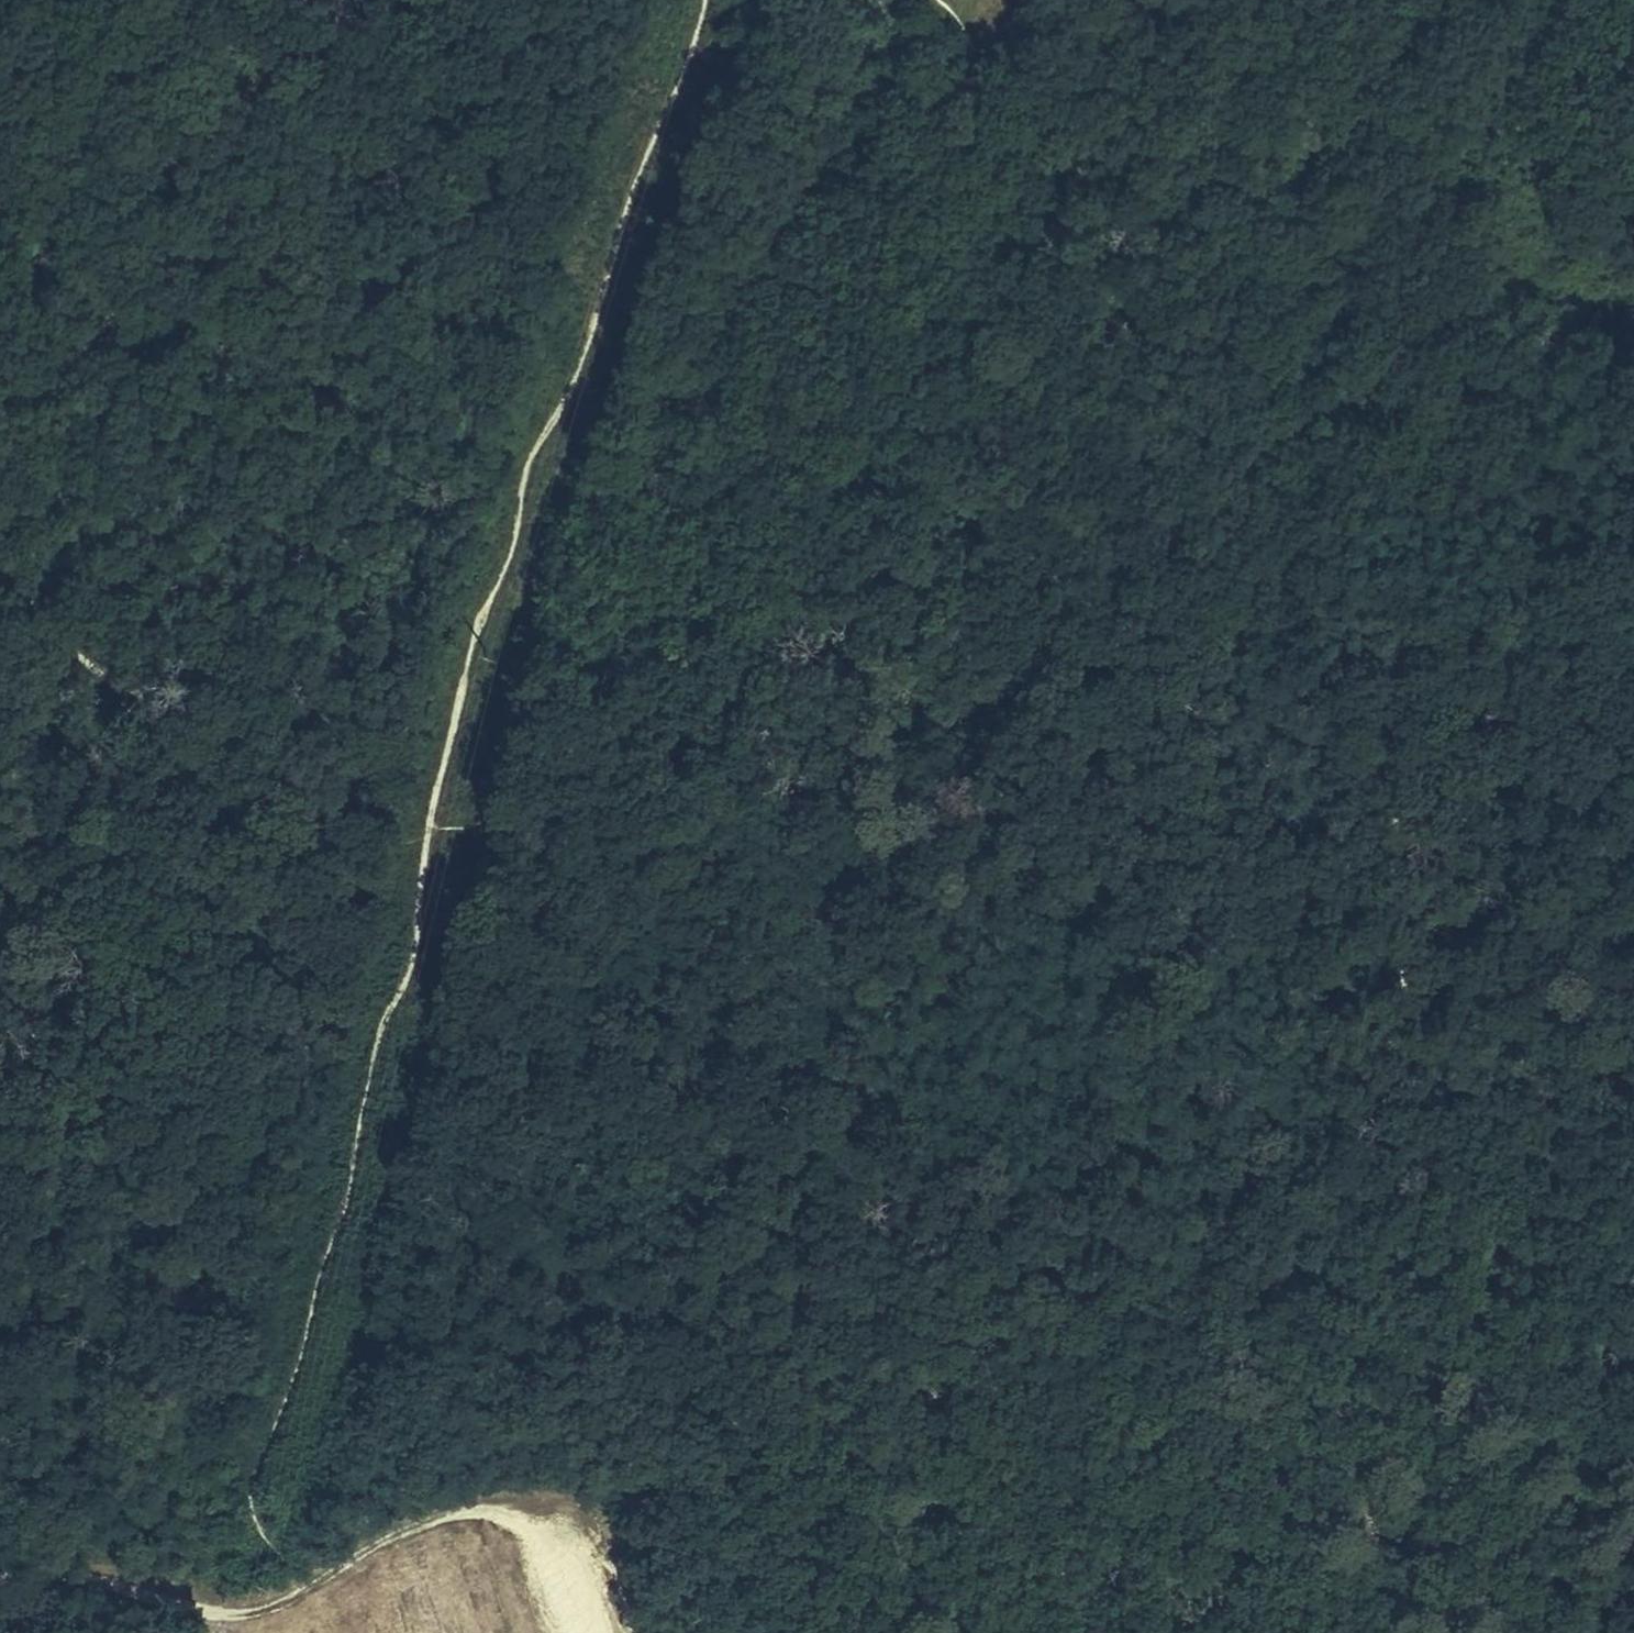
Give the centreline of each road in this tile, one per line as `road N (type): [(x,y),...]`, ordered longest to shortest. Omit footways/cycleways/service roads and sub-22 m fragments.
road 1 (track): [(0,1574),(20,1563),(96,1564),(219,1610),(251,1609),(432,1520),(478,1510),(523,1518)]

